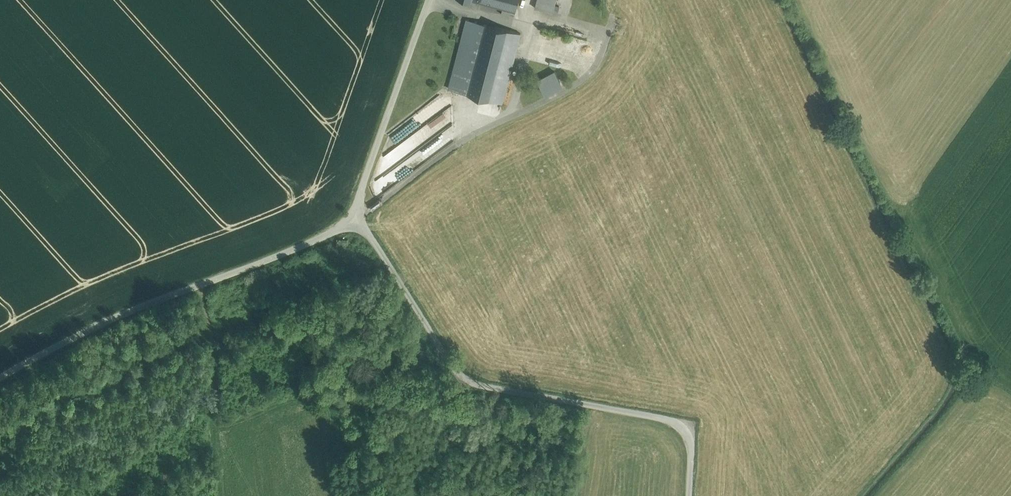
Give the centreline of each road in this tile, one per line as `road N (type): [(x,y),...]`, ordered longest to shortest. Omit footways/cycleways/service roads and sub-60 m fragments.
road 1 (unclassified): [(354,205),(453,367),(474,384),(686,425),(693,447),(690,495)]
road 2 (unclassified): [(354,205),(336,230),(144,305),(0,380)]
road 3 (track): [(360,215),(457,144),(580,82),(594,68),(612,16)]
road 4 (unclassified): [(430,0),(354,205)]
road 5 (track): [(197,284),(216,336),(211,413),(218,425)]

